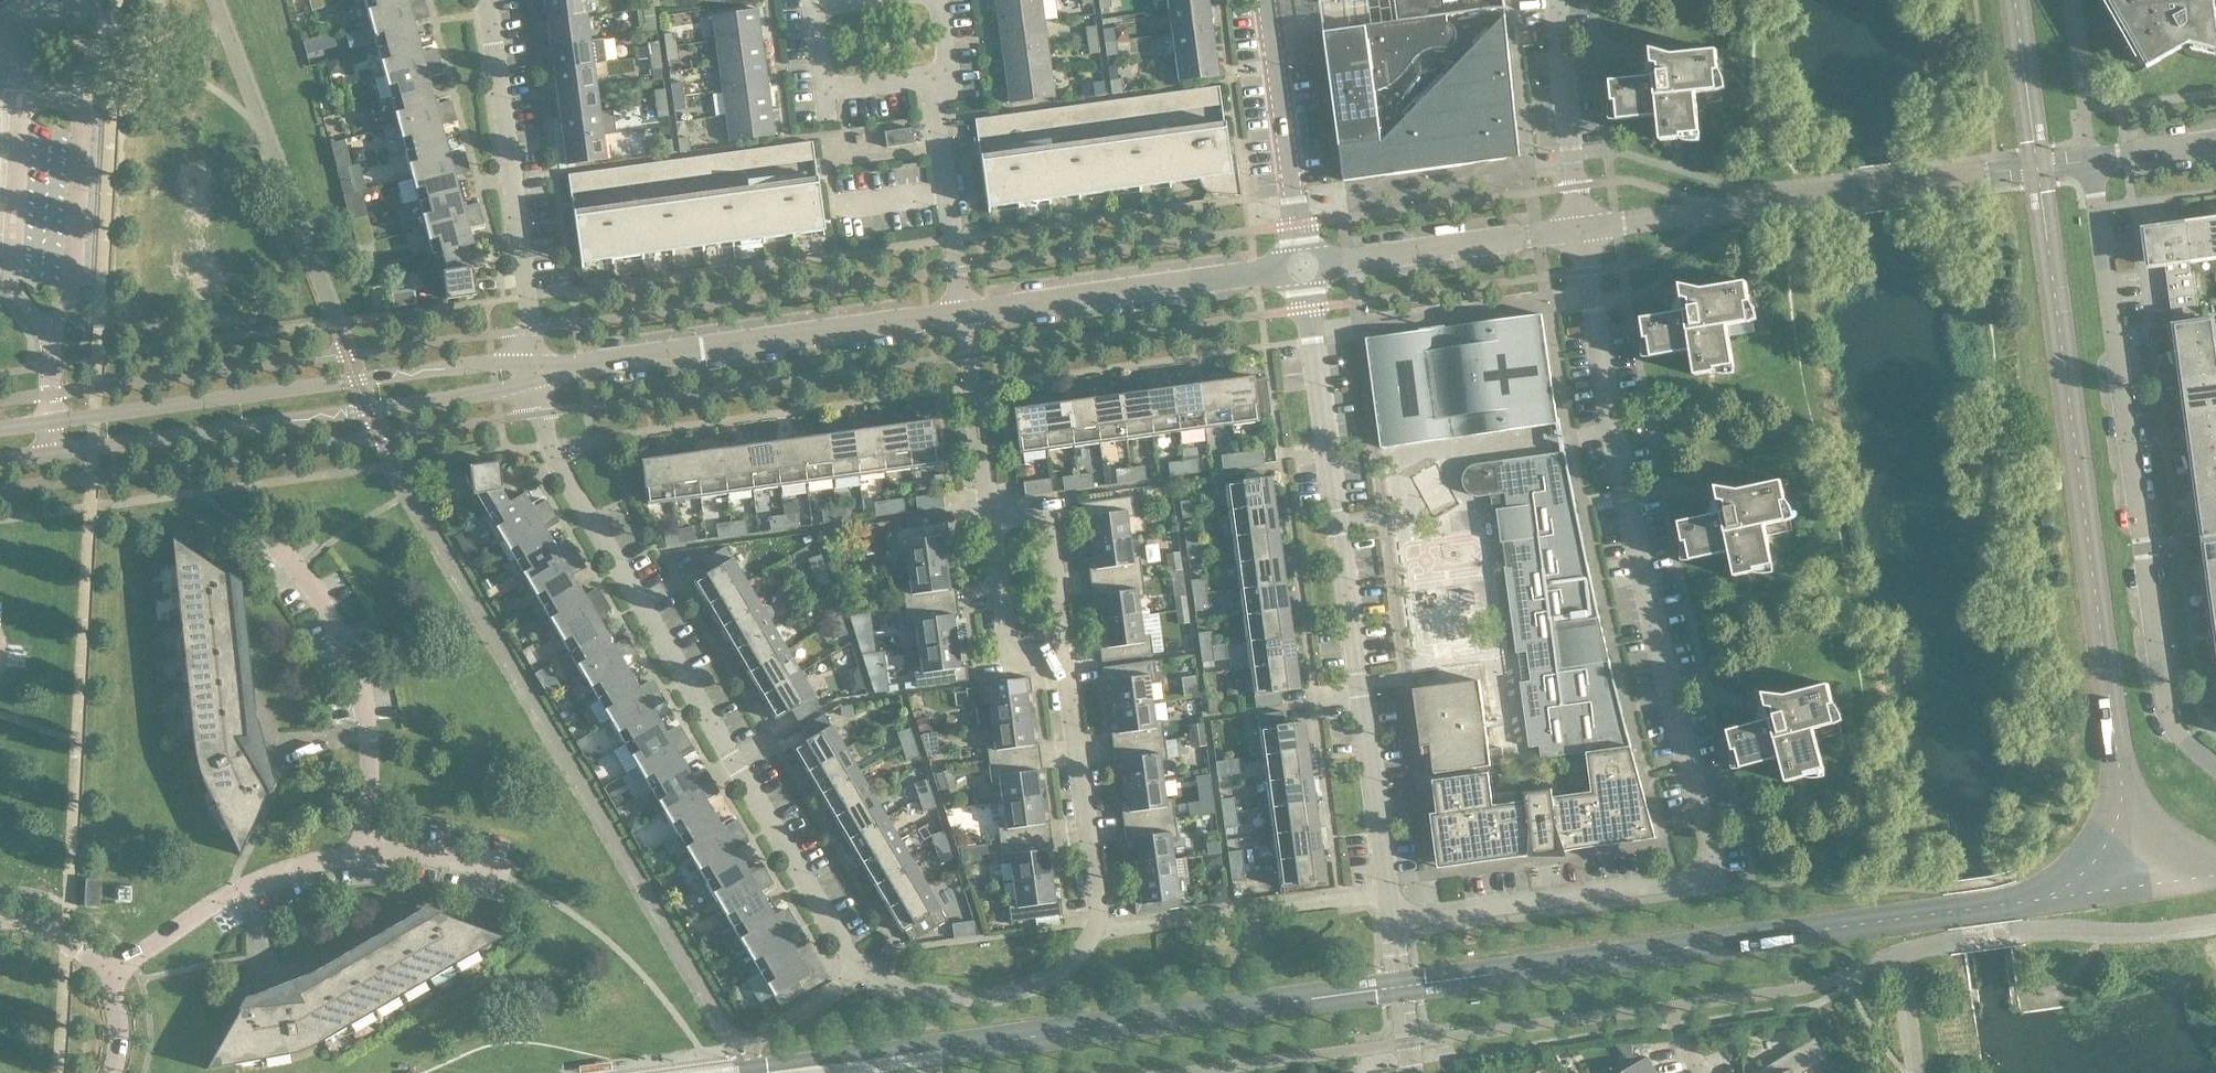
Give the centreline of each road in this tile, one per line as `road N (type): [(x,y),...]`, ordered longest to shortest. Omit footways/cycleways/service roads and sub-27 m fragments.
road 1 (residential): [(1063,660),(1098,916),(1086,953),(1057,982),(1018,997),(962,1003),(892,987),(843,951),(573,495),(542,413)]
road 2 (residential): [(1583,232),(1627,504),(1670,699),(1719,863),(1695,884),(1394,928)]
road 3 (unclassified): [(1304,270),(1394,928)]
road 4 (residential): [(2215,769),(2169,719),(2092,161)]
road 5 (tertiary): [(0,463),(454,402),(537,375)]
road 6 (tertiary): [(537,375),(496,367),(0,432)]
road 7 (tertiary): [(1583,232),(2092,161)]
road 8 (tertiary): [(537,375),(965,317)]
road 9 (unclassified): [(498,873),(445,859),(365,858),(280,877),(109,980)]
road 10 (tertiary): [(965,317),(1304,270)]
road 11 (residential): [(486,0),(532,327)]
road 12 (tertiary): [(1304,270),(1583,232)]
road 13 (unclassified): [(1267,0),(1304,270)]
road 14 (residential): [(1557,0),(1583,232)]
road 15 (residential): [(934,80),(824,94),(813,4),(843,0)]
road 16 (residential): [(1063,660),(1044,501),(989,505)]
road 17 (residential): [(989,505),(1008,646),(1029,660),(1063,660)]
road 18 (residential): [(958,271),(934,80)]
road 19 (residential): [(969,356),(989,505)]
road 20 (unclassified): [(1394,928),(1414,1072)]
road 21 (unclassified): [(109,980),(67,939),(0,924)]
road 22 (tertiary): [(2092,161),(2215,143)]

